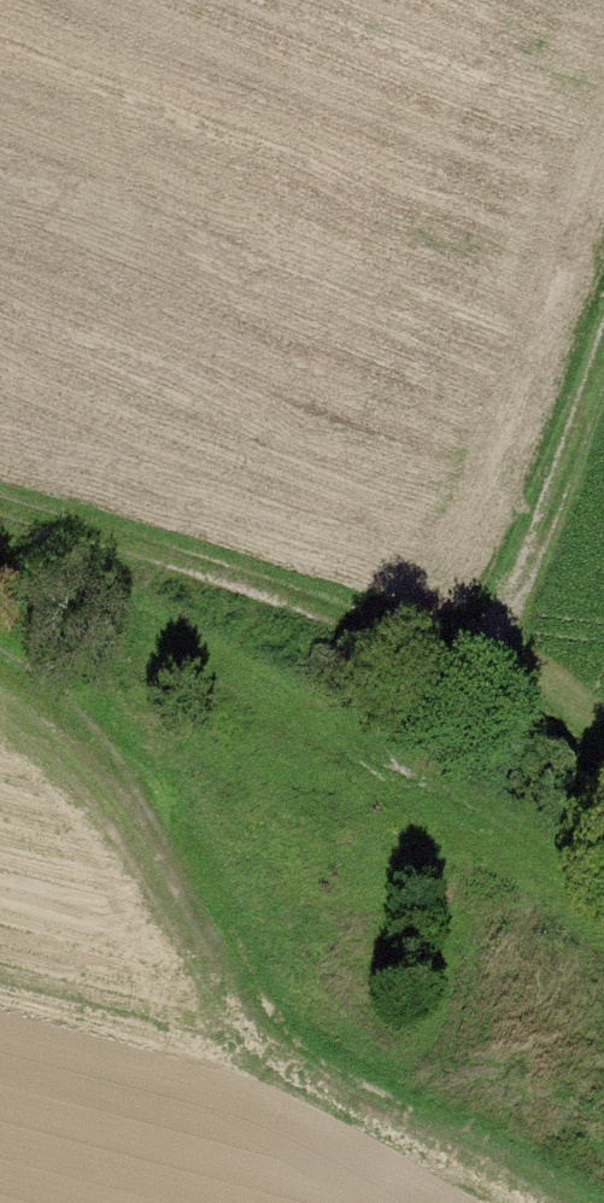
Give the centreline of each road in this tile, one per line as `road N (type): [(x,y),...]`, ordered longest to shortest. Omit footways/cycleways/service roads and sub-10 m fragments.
road 1 (track): [(0,514),(466,665),(500,634),(603,364)]
road 2 (track): [(466,665),(603,783)]

